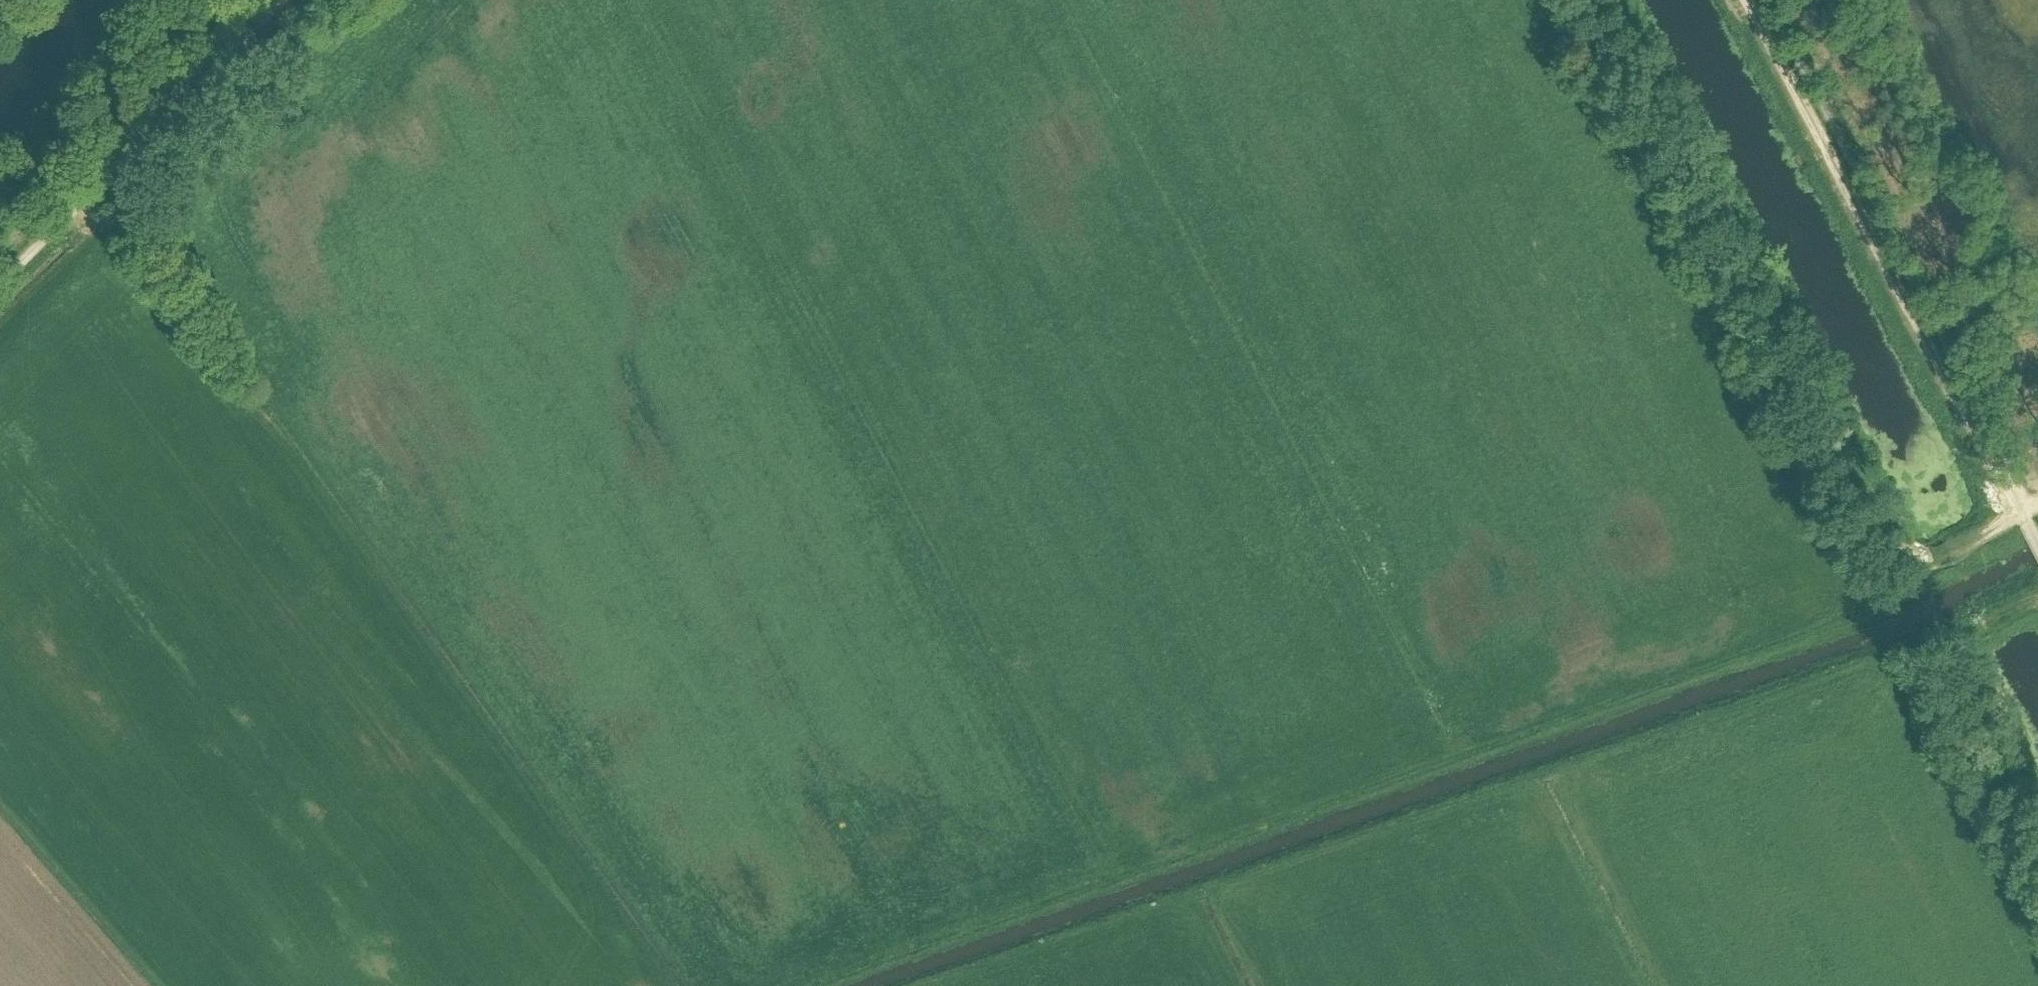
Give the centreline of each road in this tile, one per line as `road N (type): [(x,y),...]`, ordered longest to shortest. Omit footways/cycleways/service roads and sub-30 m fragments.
road 1 (track): [(2037,546),(1751,0)]
road 2 (unclassified): [(0,280),(279,0)]

